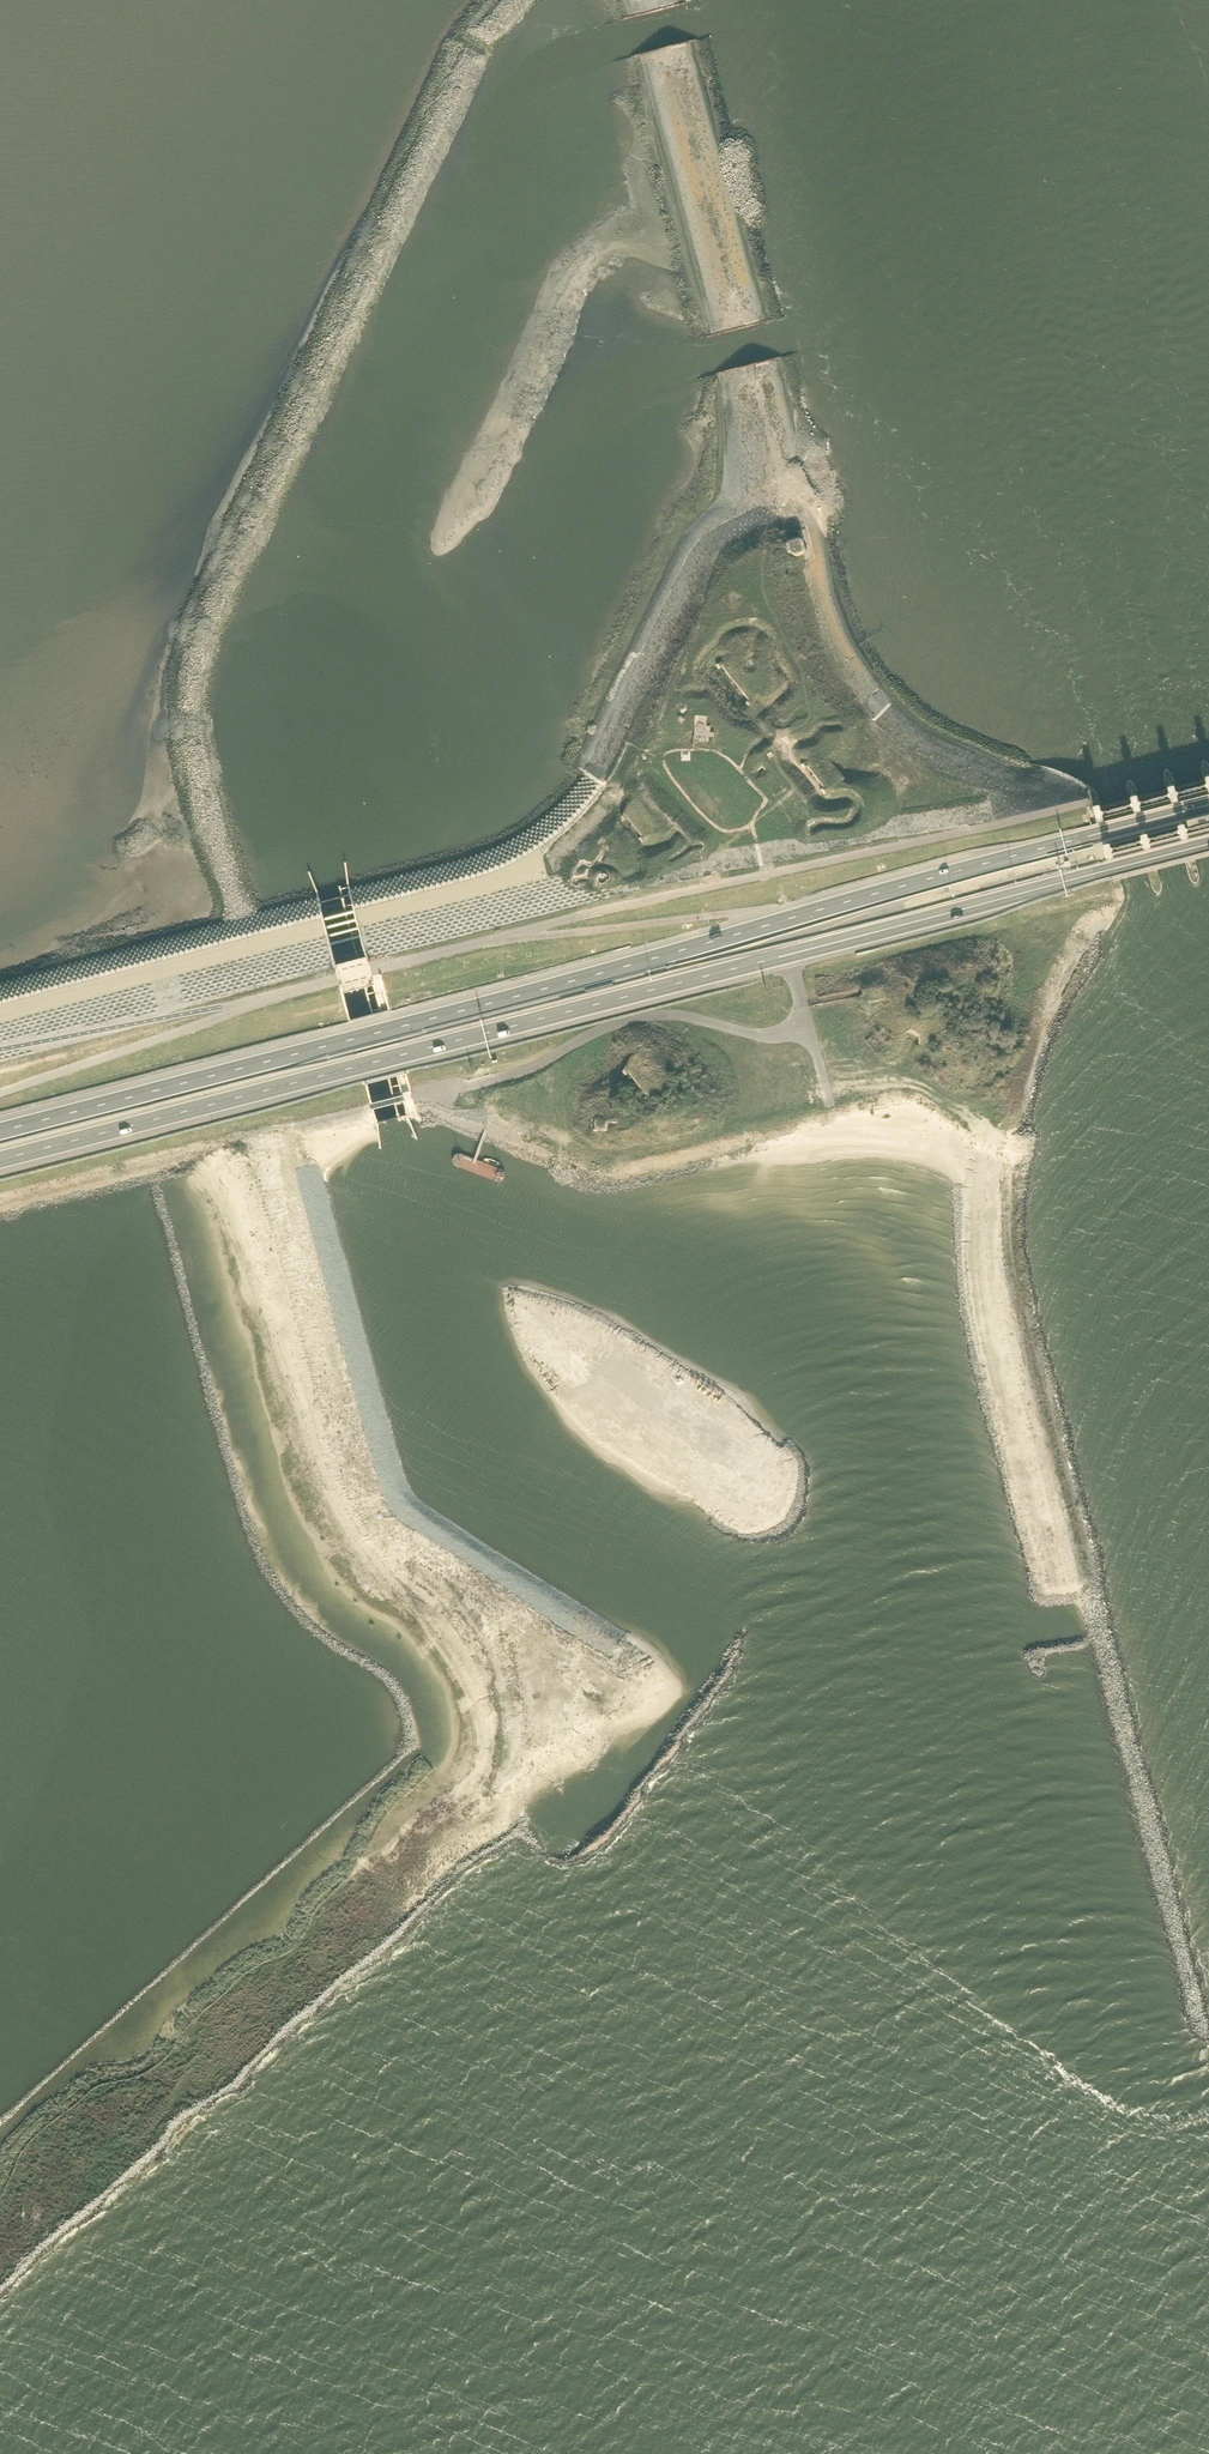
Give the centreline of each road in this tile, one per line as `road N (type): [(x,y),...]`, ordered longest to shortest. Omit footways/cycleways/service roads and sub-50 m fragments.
road 1 (motorway): [(696,945),(0,1131)]
road 2 (motorway): [(0,1159),(685,981)]
road 3 (motorway): [(1208,805),(904,887)]
road 4 (motorway): [(915,921),(1208,842)]
road 5 (motorway): [(685,981),(915,921)]
road 6 (motorway): [(904,887),(696,945)]
road 7 (motorway): [(915,921),(792,935)]
road 8 (motorway): [(792,935),(904,887)]

